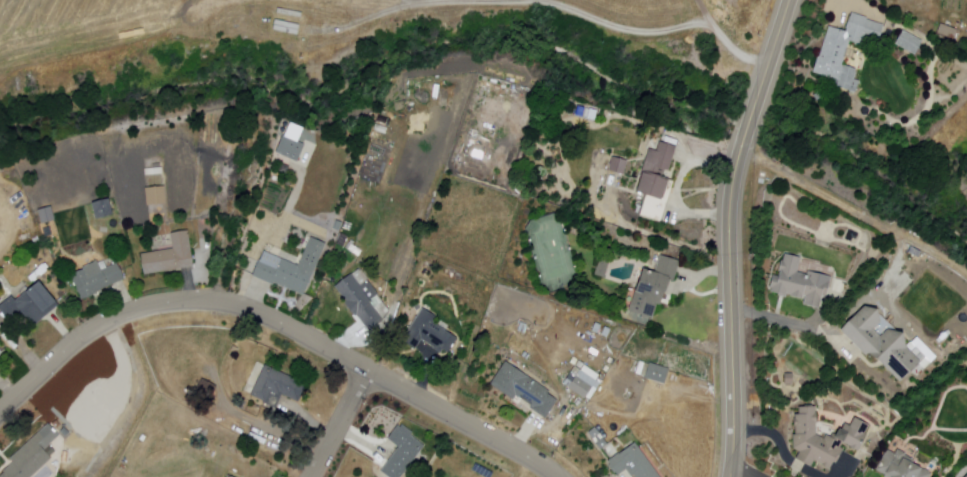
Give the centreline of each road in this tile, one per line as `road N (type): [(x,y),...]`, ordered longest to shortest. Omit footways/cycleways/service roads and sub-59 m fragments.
road 1 (residential): [(0,412),(119,315),(214,302),(256,311),(557,476)]
road 2 (residential): [(729,476),(730,184),(790,0)]

